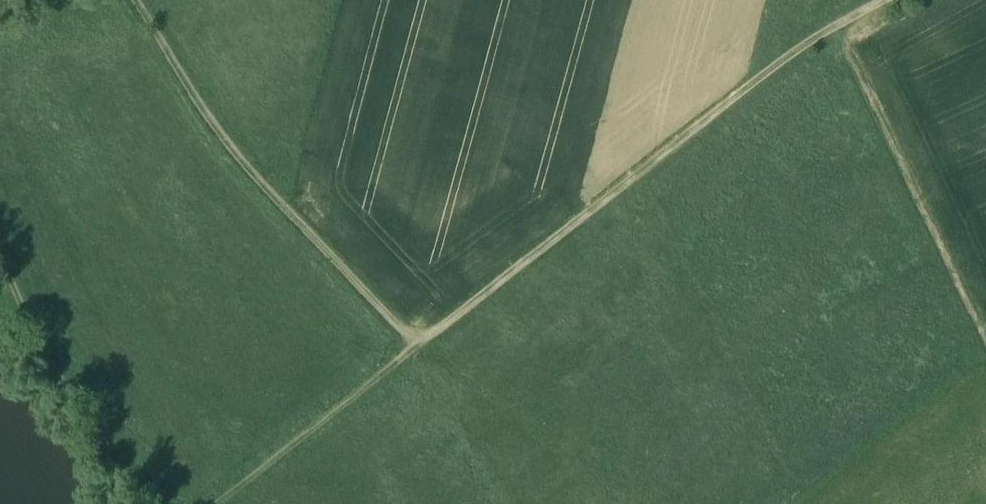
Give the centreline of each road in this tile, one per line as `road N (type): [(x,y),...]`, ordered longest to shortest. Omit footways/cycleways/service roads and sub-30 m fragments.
road 1 (track): [(432,356),(810,61),(921,0)]
road 2 (track): [(432,356),(221,132),(140,0)]
road 3 (track): [(985,330),(849,40)]
road 4 (track): [(246,503),(432,356)]

